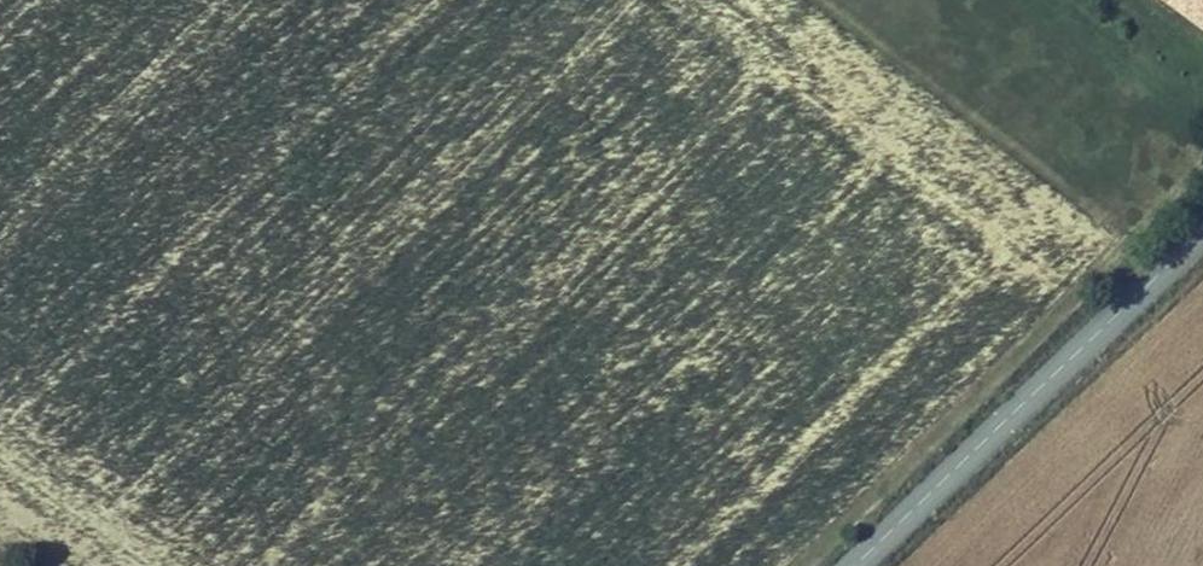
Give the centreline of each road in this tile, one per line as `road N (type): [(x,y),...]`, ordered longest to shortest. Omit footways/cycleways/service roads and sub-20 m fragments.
road 1 (tertiary): [(856,565),(1202,228)]

